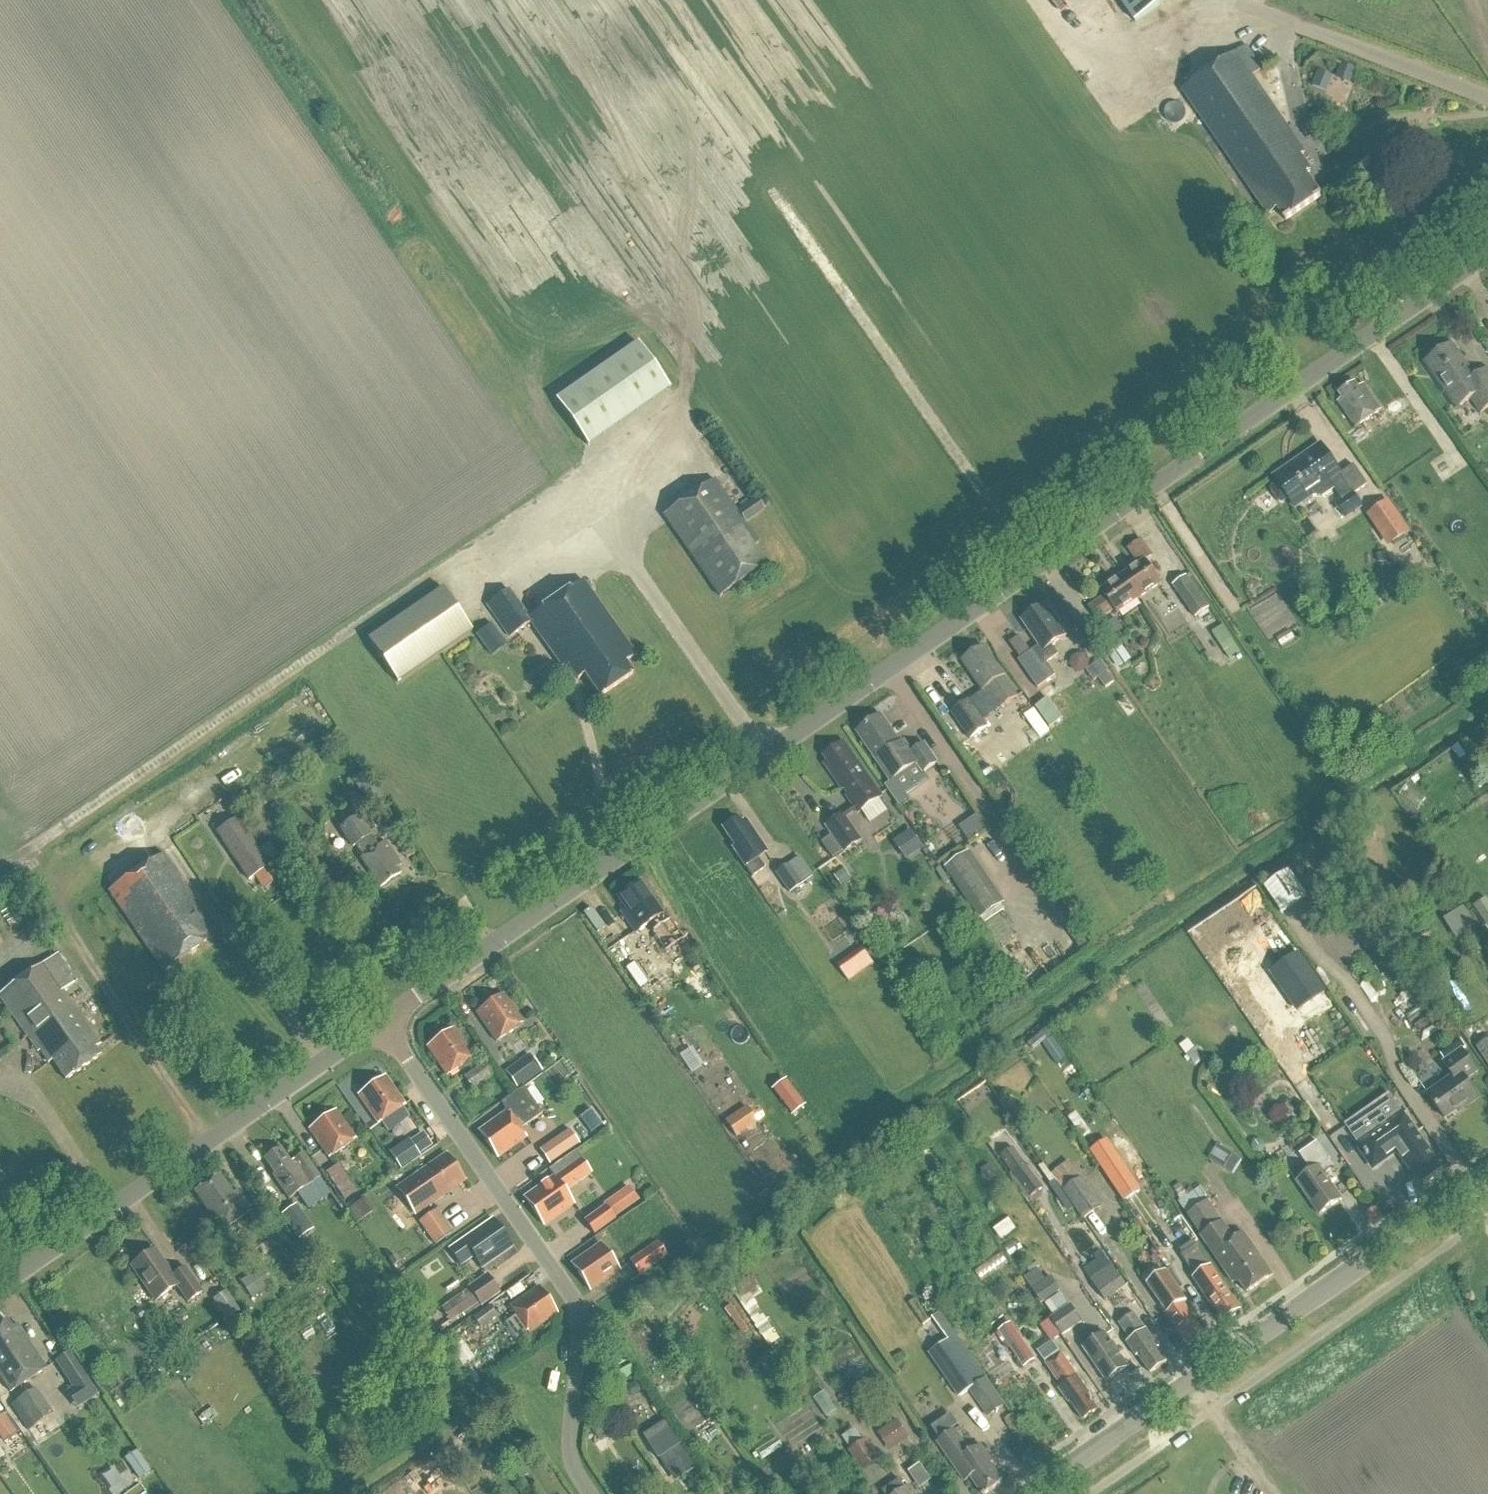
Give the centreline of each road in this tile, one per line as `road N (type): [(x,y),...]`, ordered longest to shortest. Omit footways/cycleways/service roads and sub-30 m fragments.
road 1 (unclassified): [(380,1022),(1487,254)]
road 2 (tertiary): [(1029,1493),(1487,1177)]
road 3 (track): [(0,882),(27,864),(40,841),(444,569)]
road 4 (residential): [(592,1493),(571,1463),(572,1295),(380,1022)]
road 5 (unclassified): [(0,1286),(380,1022)]
road 6 (track): [(1035,567),(780,201)]
road 7 (track): [(1117,100),(1051,0)]

